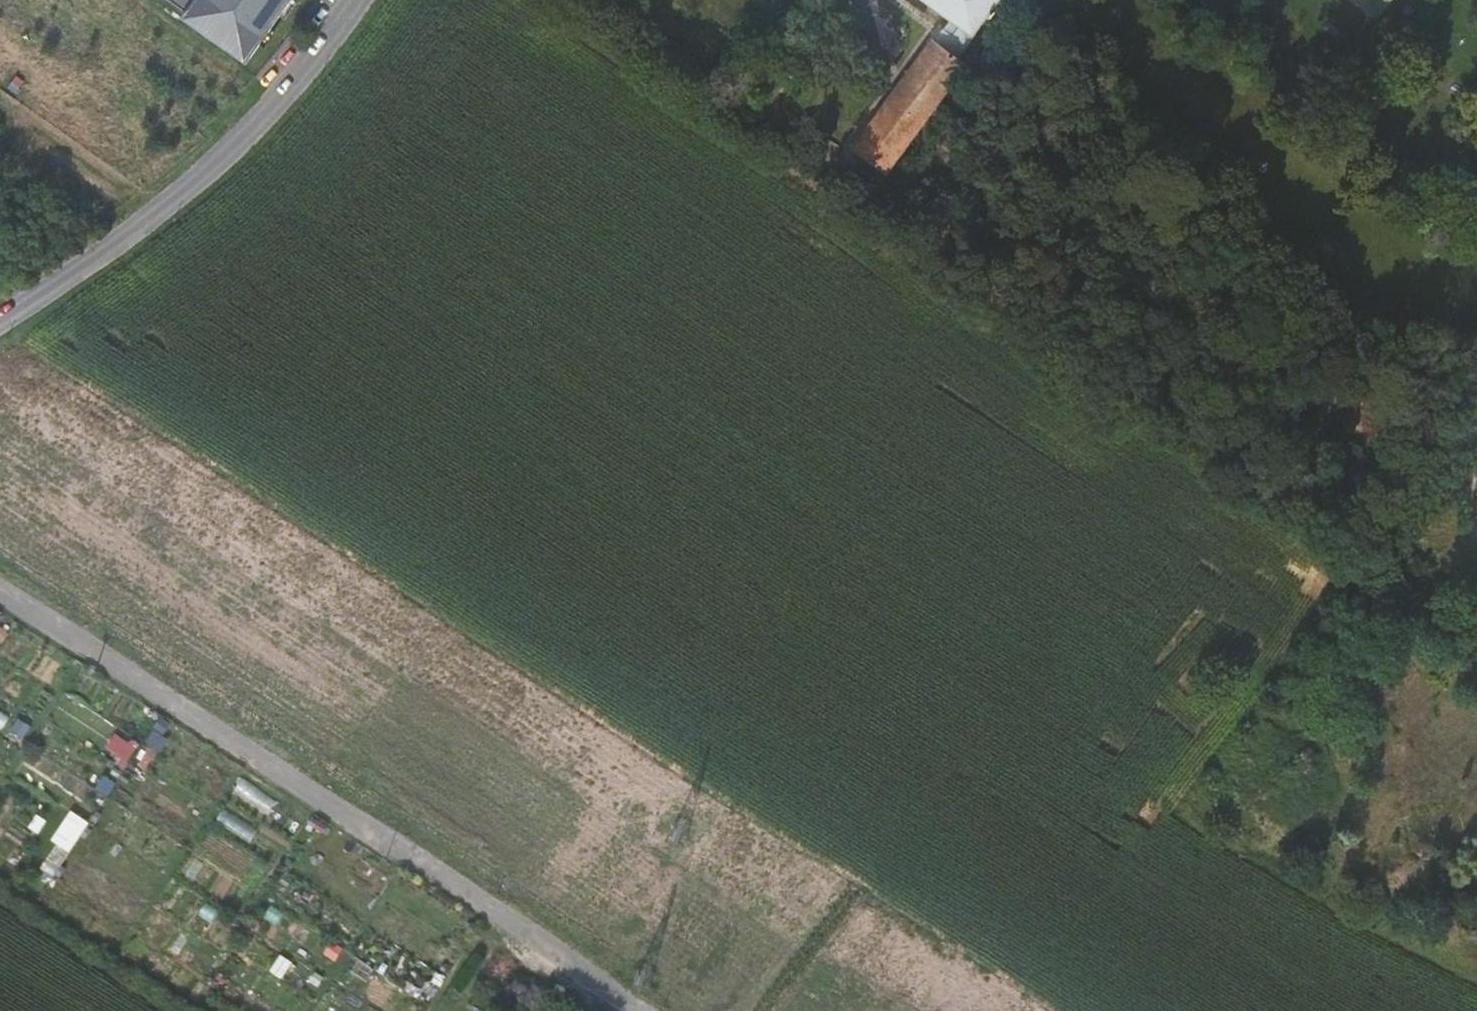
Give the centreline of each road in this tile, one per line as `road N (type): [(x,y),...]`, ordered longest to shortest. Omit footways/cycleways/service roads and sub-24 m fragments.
road 1 (unclassified): [(0,589),(649,1010)]
road 2 (tertiary): [(357,0),(216,166),(0,324)]

